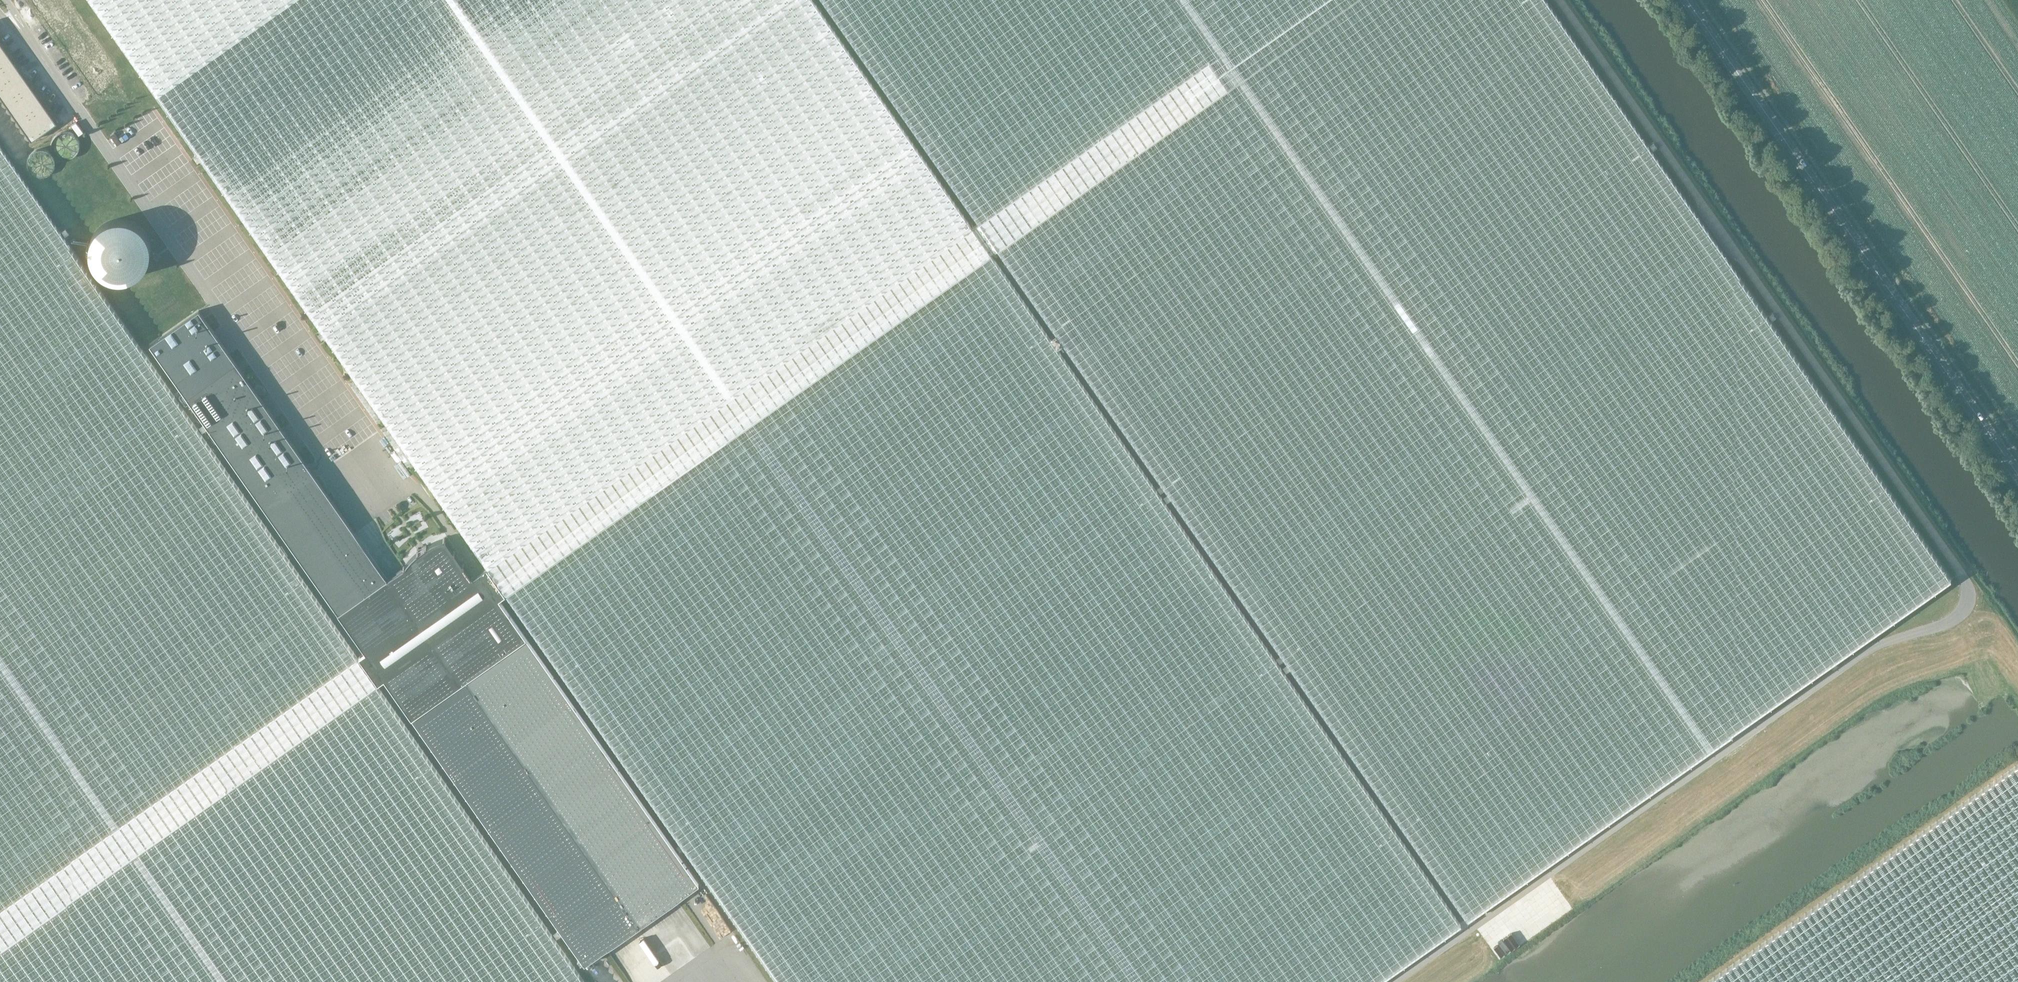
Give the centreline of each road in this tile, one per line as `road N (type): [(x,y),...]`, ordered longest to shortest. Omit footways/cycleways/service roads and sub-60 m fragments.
road 1 (primary): [(2017,474),(1686,0)]

